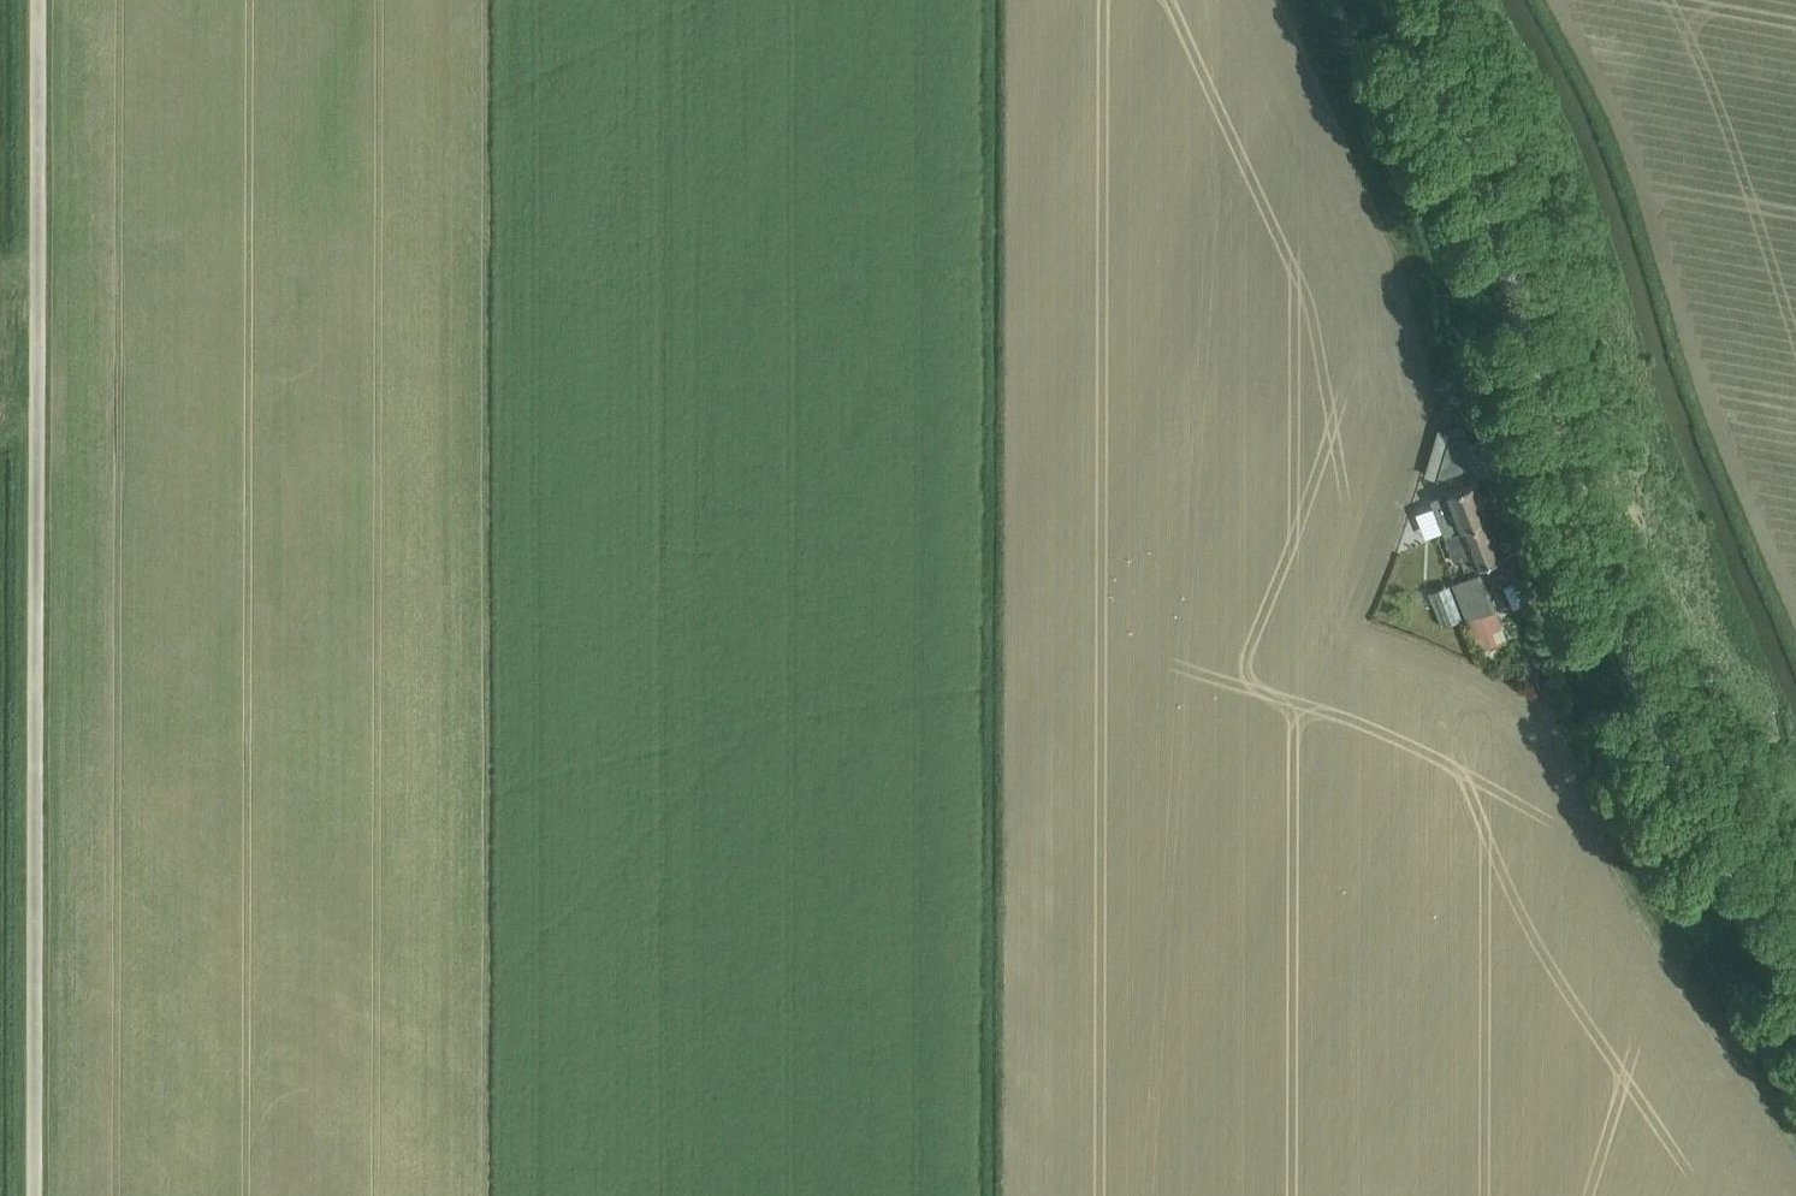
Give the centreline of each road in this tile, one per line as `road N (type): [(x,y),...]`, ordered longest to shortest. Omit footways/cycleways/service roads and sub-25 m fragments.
road 1 (track): [(33,1195),(37,0)]
road 2 (unclassified): [(1795,984),(1727,882),(1639,696),(1478,180),(1397,0)]

